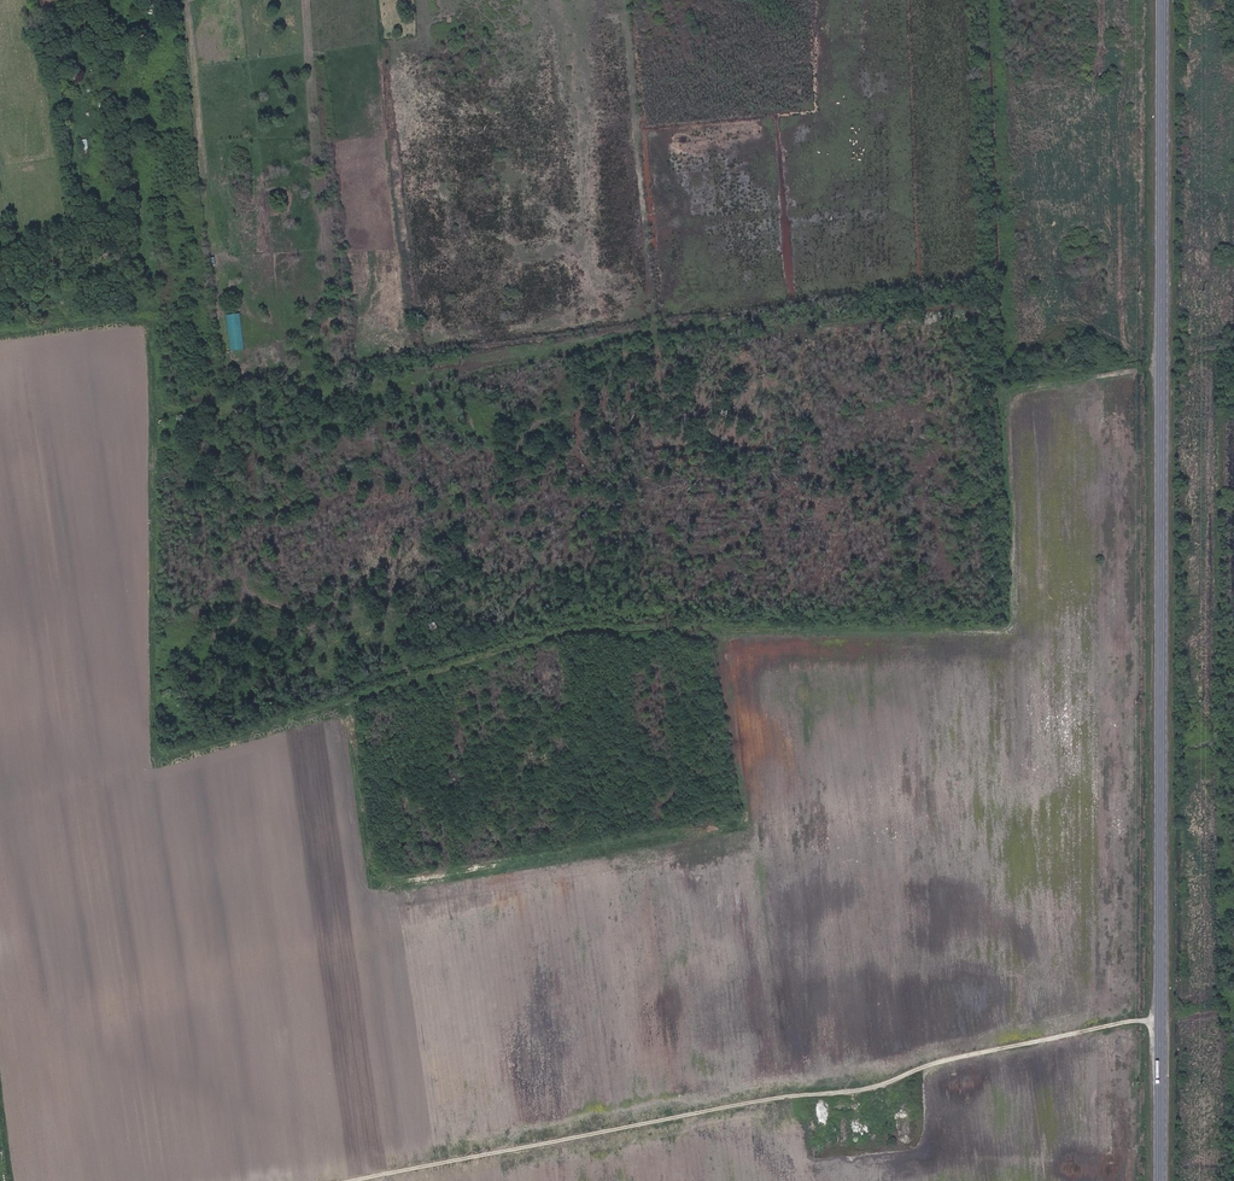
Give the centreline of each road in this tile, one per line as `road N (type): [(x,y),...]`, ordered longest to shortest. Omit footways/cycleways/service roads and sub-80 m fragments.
road 1 (secondary): [(1162,0),(1161,1180)]
road 2 (track): [(362,1180),(754,1101),(880,1088),(949,1059),(1161,1021)]

